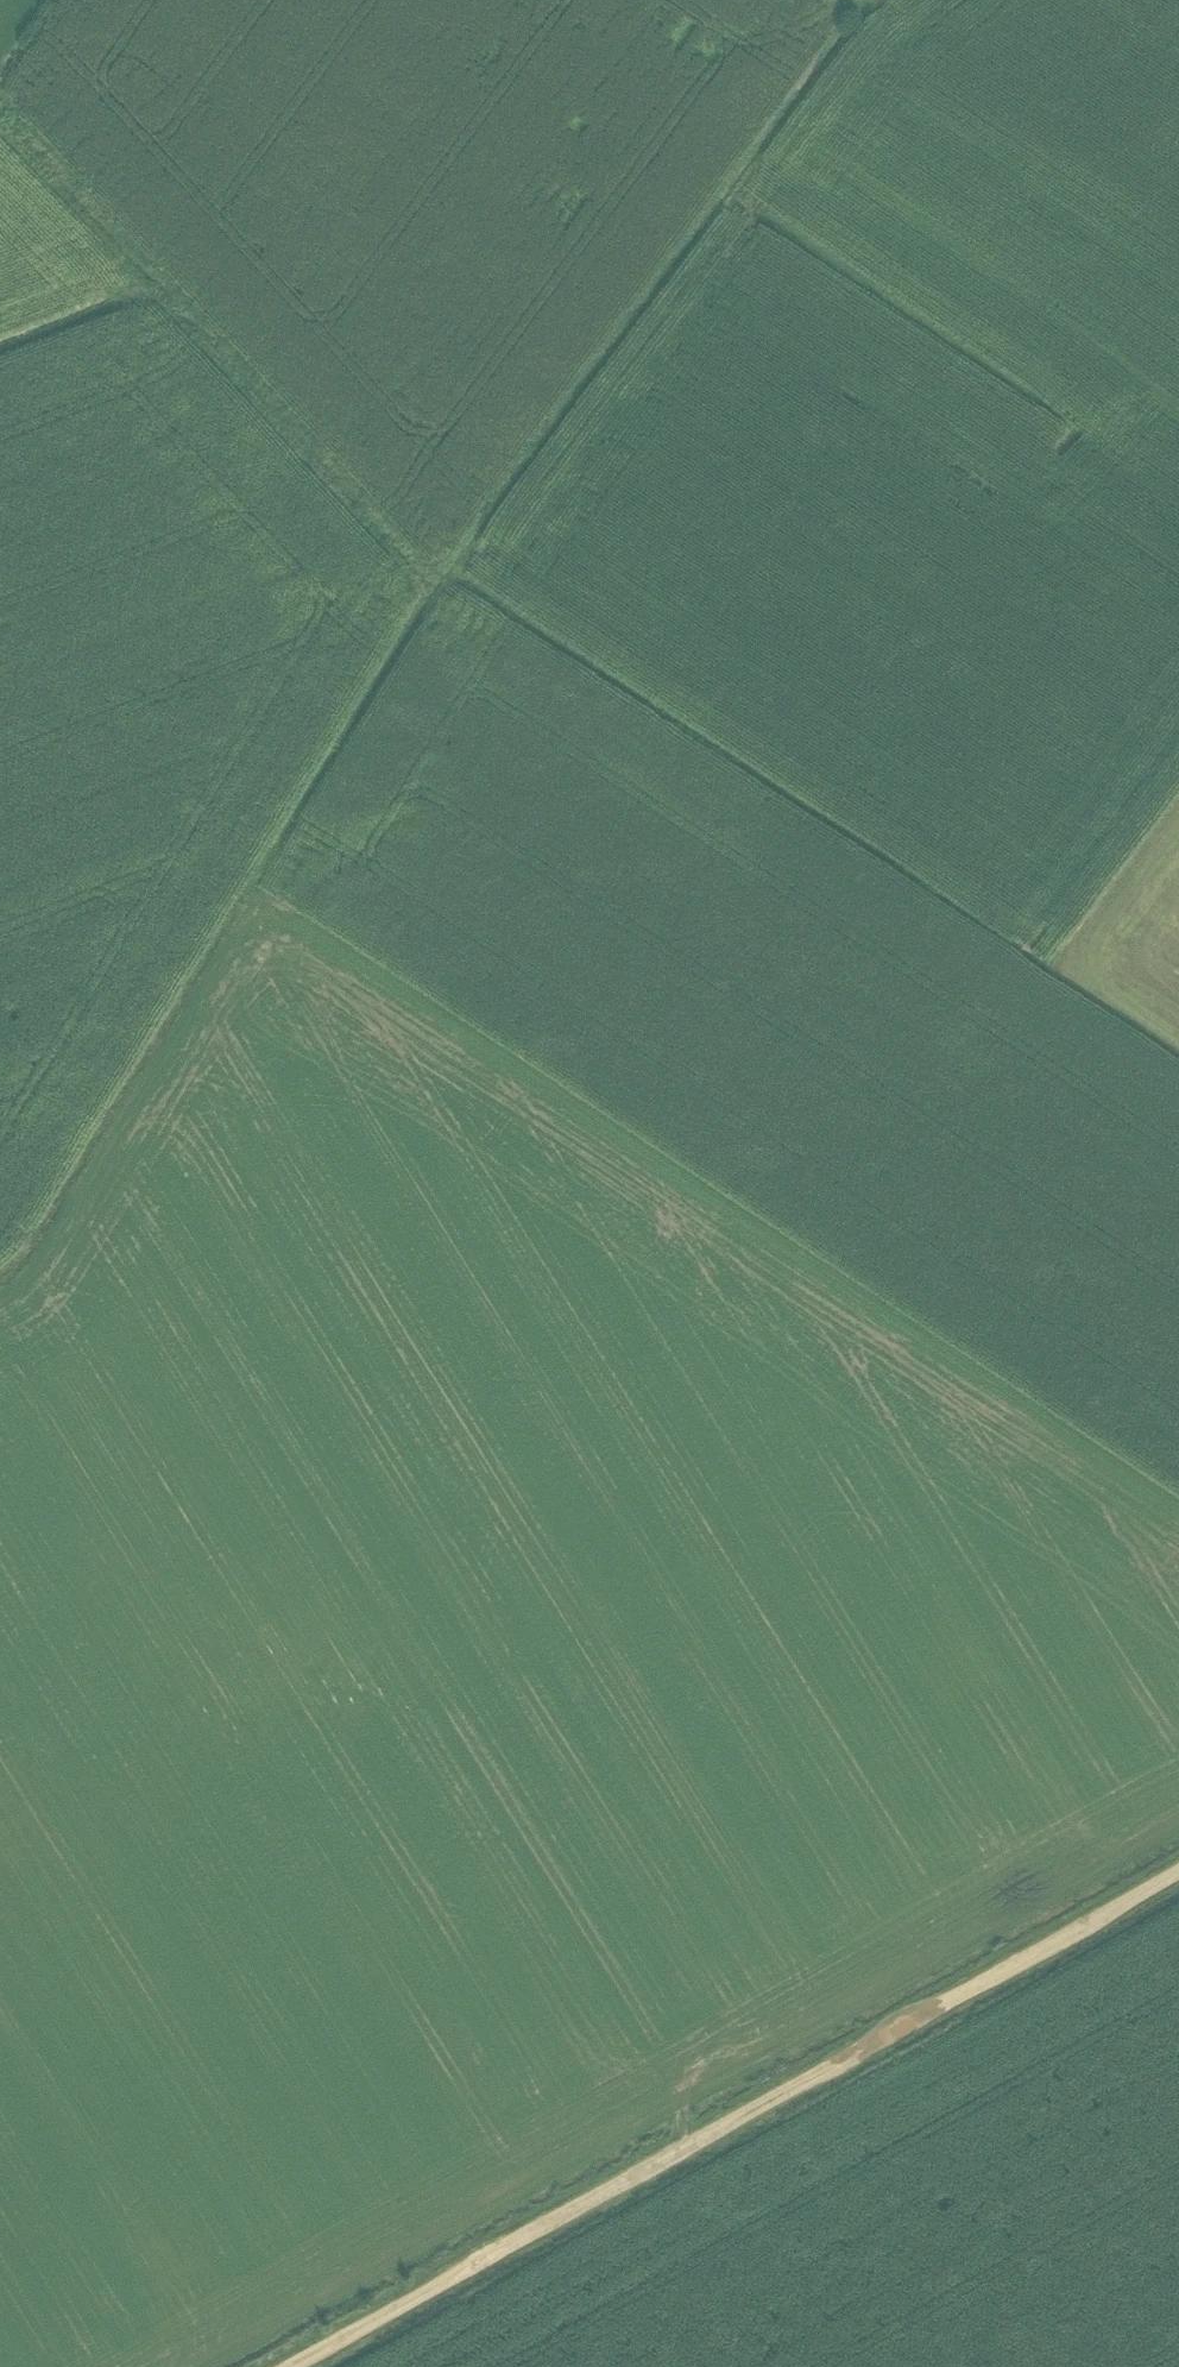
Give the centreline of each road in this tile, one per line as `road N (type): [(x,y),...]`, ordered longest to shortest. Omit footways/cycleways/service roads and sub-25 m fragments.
road 1 (track): [(1178,1870),(290,2366)]

